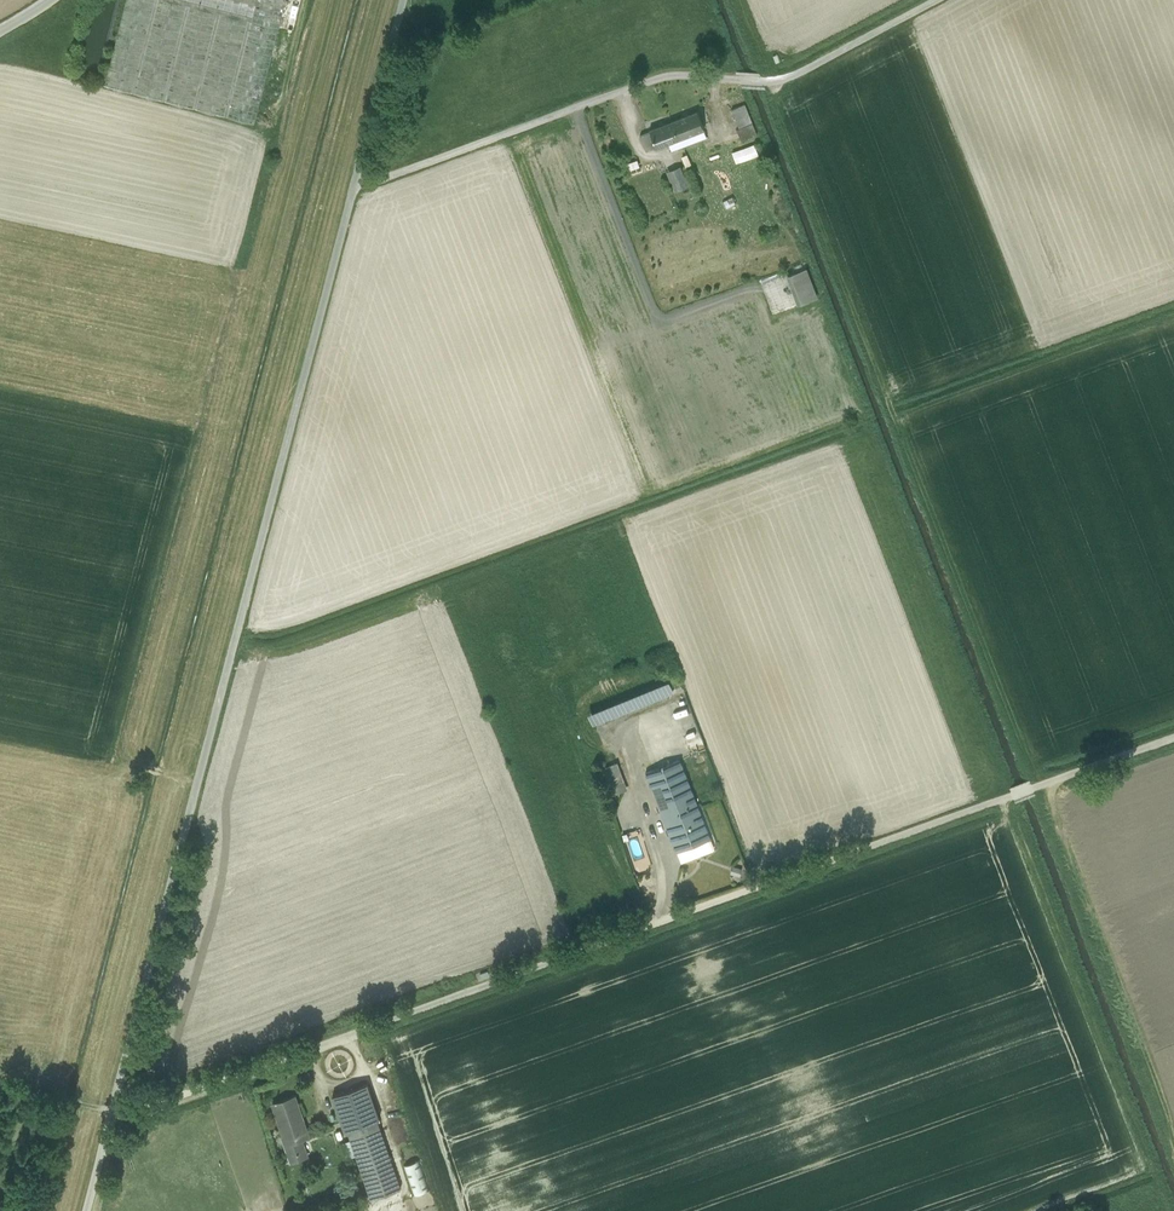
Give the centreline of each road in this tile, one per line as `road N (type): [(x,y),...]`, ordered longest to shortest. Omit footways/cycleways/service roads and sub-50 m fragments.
road 1 (unclassified): [(87,1210),(404,0)]
road 2 (track): [(1173,737),(112,1116)]
road 3 (track): [(354,189),(668,74),(780,82),(937,0)]

